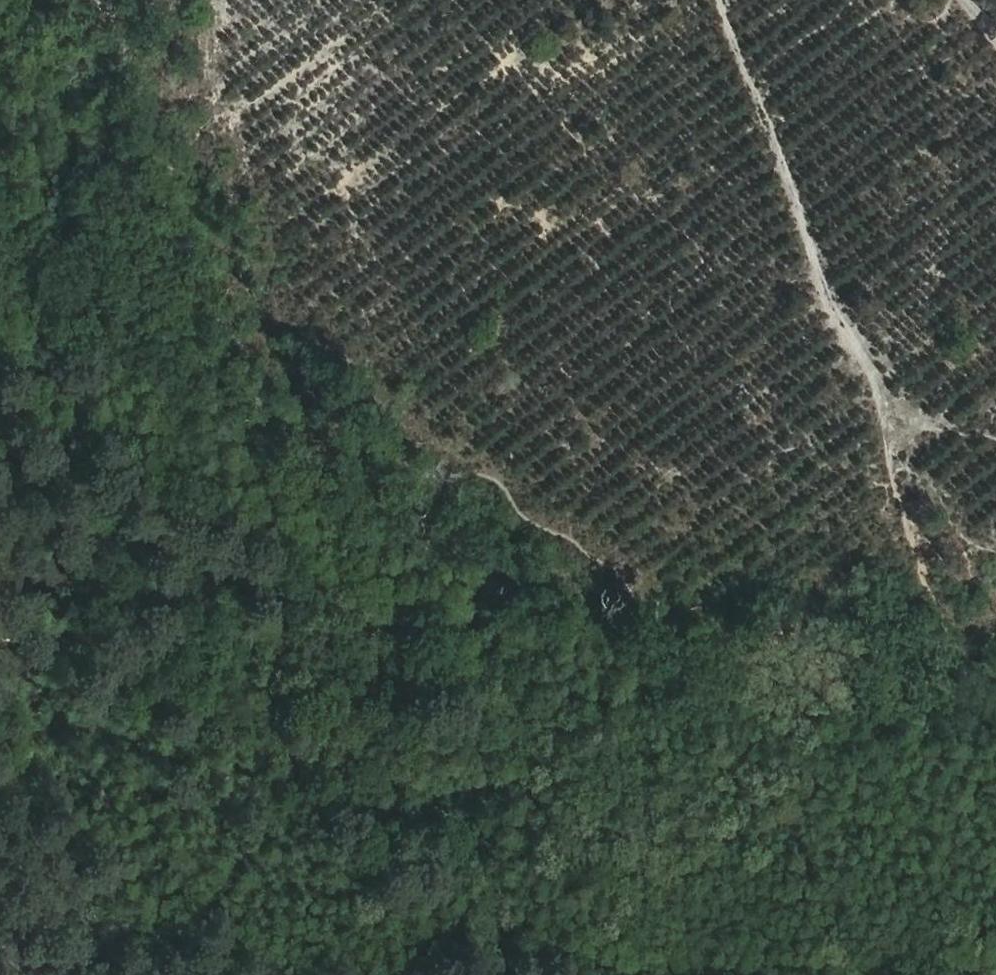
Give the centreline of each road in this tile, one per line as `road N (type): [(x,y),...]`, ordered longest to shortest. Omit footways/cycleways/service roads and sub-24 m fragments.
road 1 (track): [(713,0),(959,660)]

